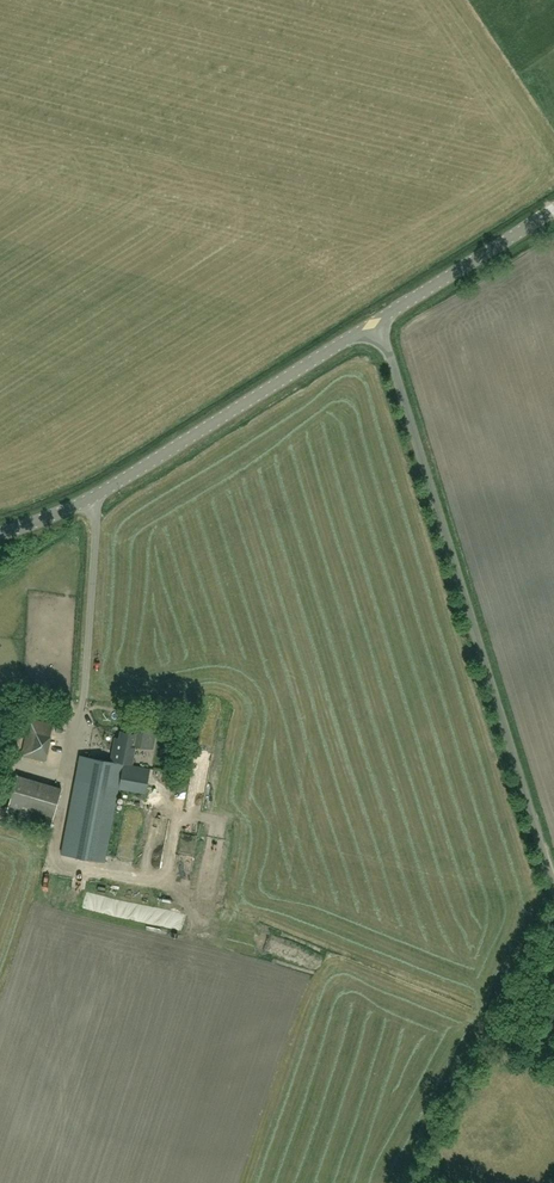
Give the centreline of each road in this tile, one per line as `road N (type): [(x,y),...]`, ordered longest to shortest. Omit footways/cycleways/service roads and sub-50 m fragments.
road 1 (unclassified): [(553,874),(380,322)]
road 2 (tertiary): [(380,322),(128,478),(0,530)]
road 3 (tertiary): [(380,322),(553,211)]

